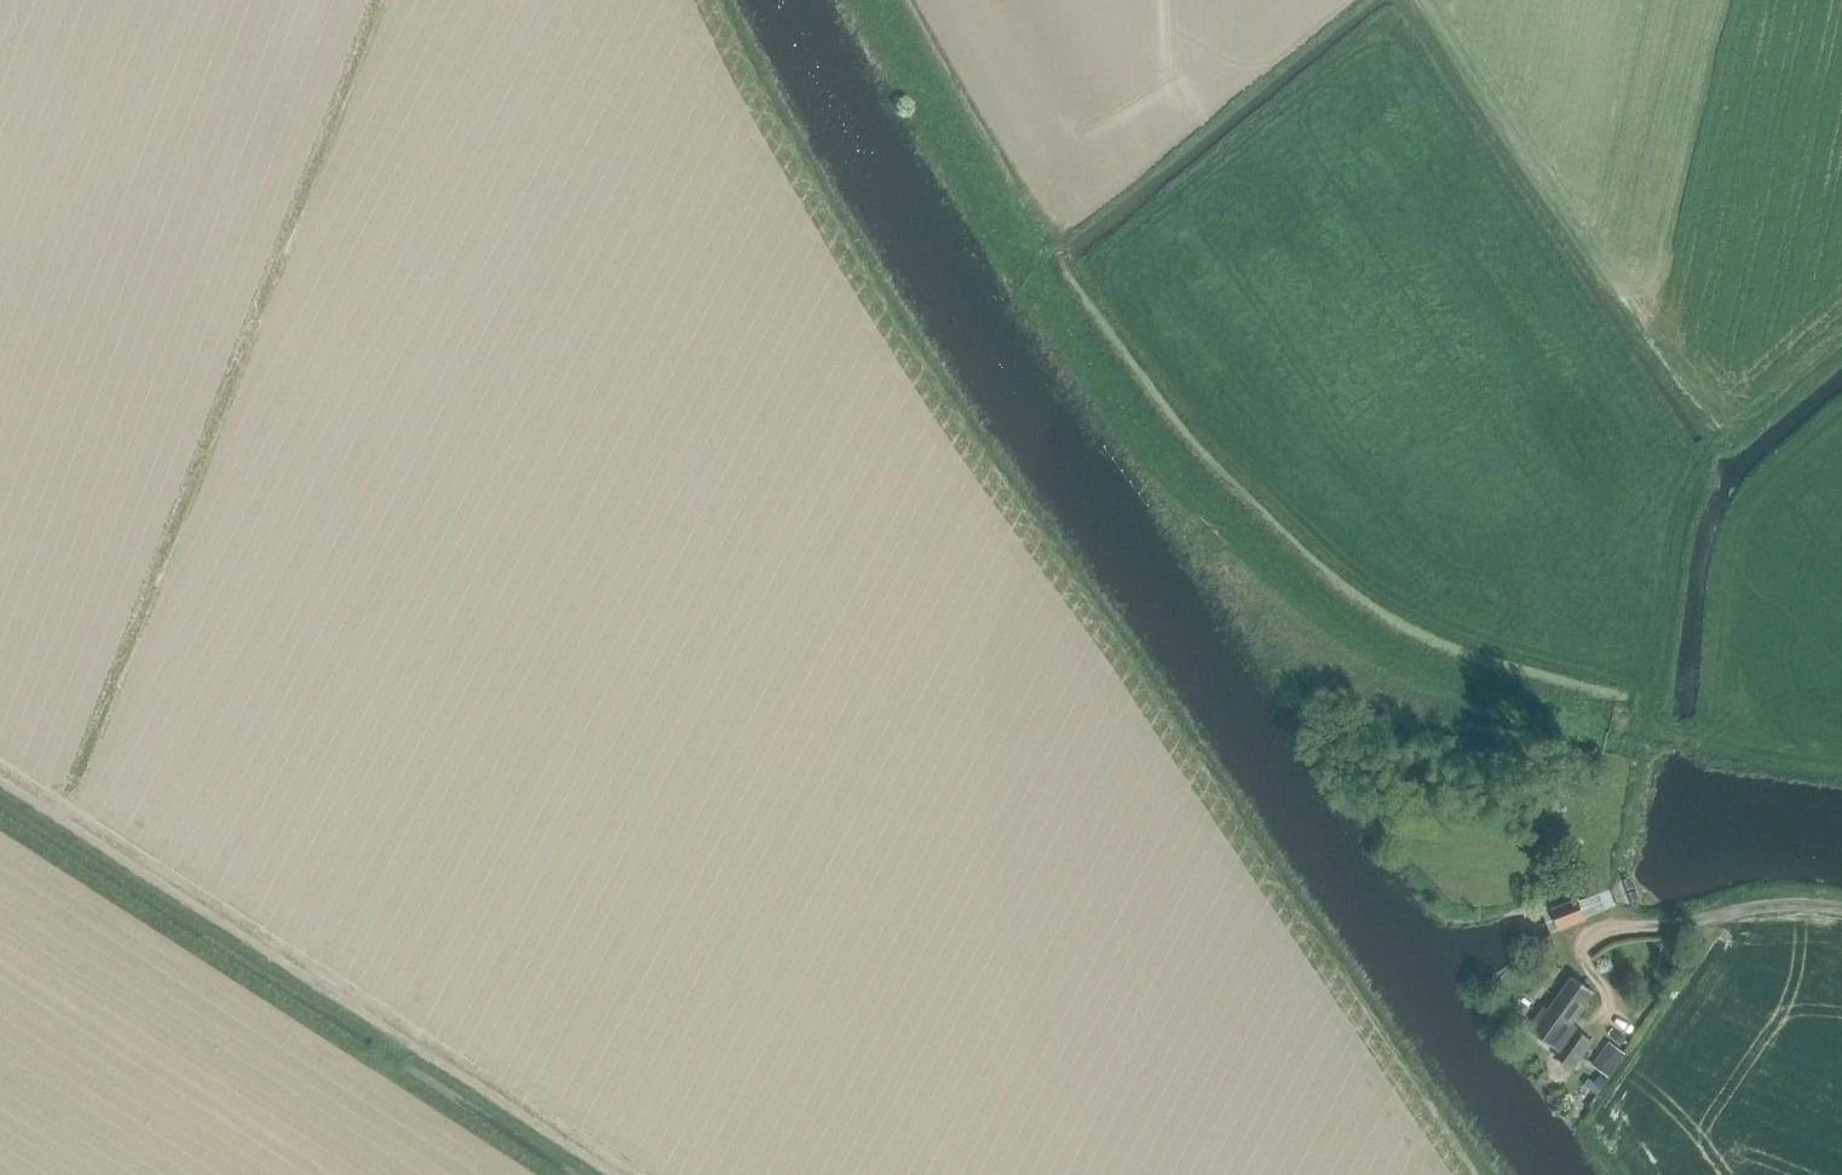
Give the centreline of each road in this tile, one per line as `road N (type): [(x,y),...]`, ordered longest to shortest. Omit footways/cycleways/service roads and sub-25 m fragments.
road 1 (unclassified): [(1841,910),(1768,907),(1586,940),(1582,956),(1607,1010),(1594,1027)]

